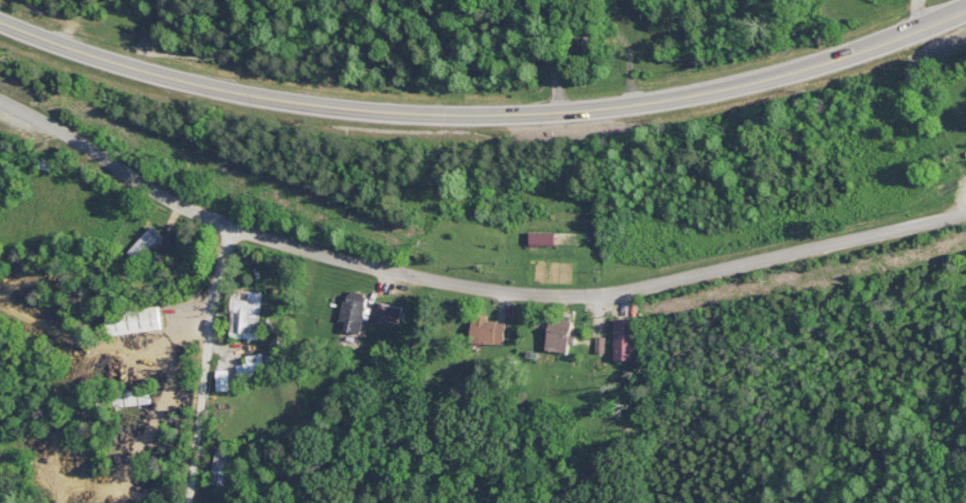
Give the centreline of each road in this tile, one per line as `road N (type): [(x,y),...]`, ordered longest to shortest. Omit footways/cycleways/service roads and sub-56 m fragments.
road 1 (residential): [(965,205),(590,293),(457,284),(235,226),(0,98)]
road 2 (primary): [(0,20),(176,89),(460,121),(639,106)]
road 3 (primary): [(639,106),(735,89),(965,8)]
road 4 (residential): [(235,226),(188,502)]

